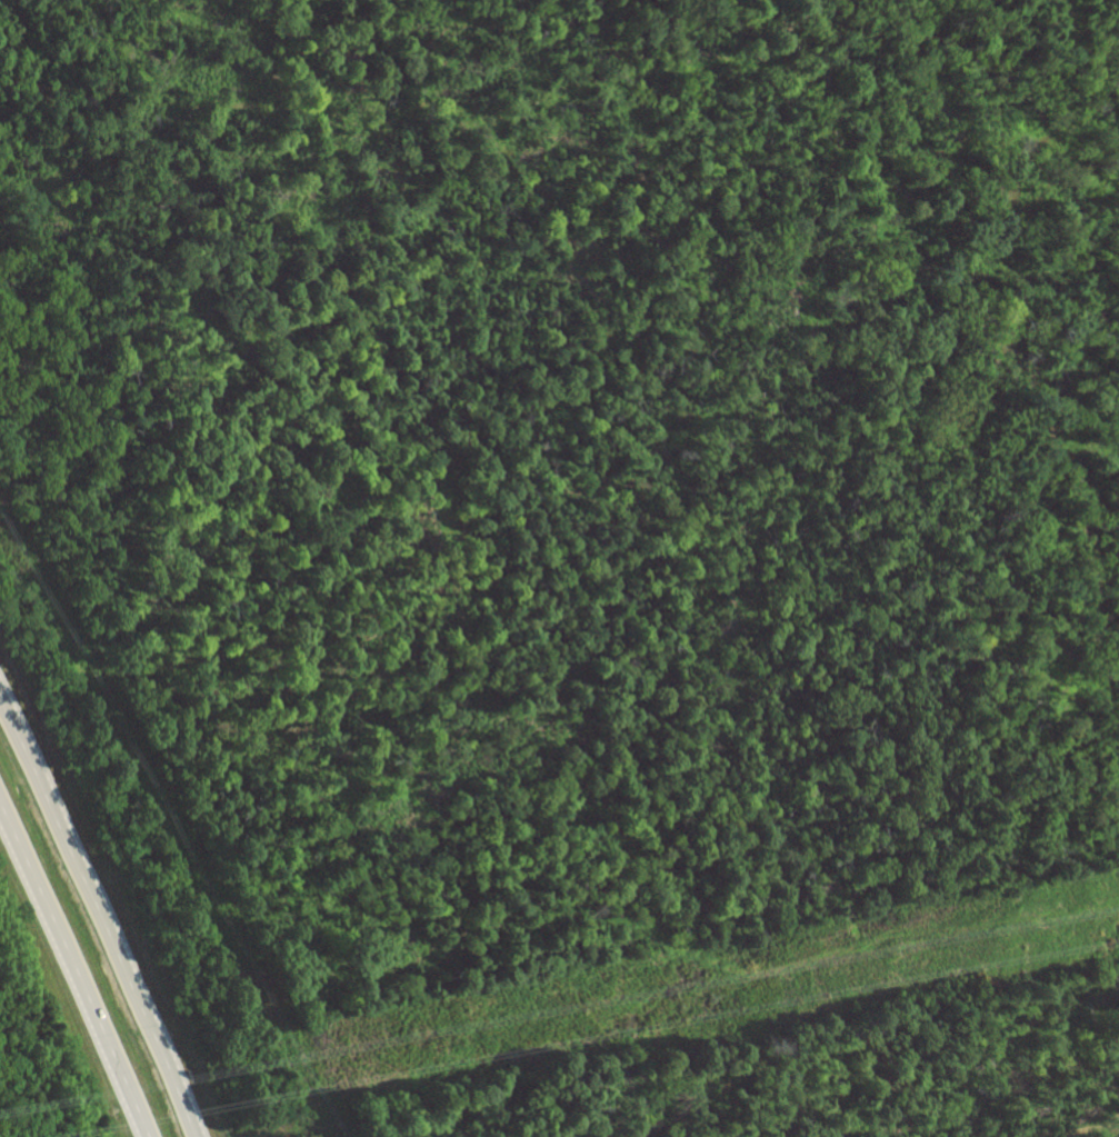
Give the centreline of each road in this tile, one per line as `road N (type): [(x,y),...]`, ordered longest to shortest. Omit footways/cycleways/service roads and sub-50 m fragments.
road 1 (track): [(0,514),(200,871),(260,999),(299,1044),(339,1136)]
road 2 (trunk): [(201,1136),(0,693)]
road 3 (trunk): [(0,813),(148,1136)]

